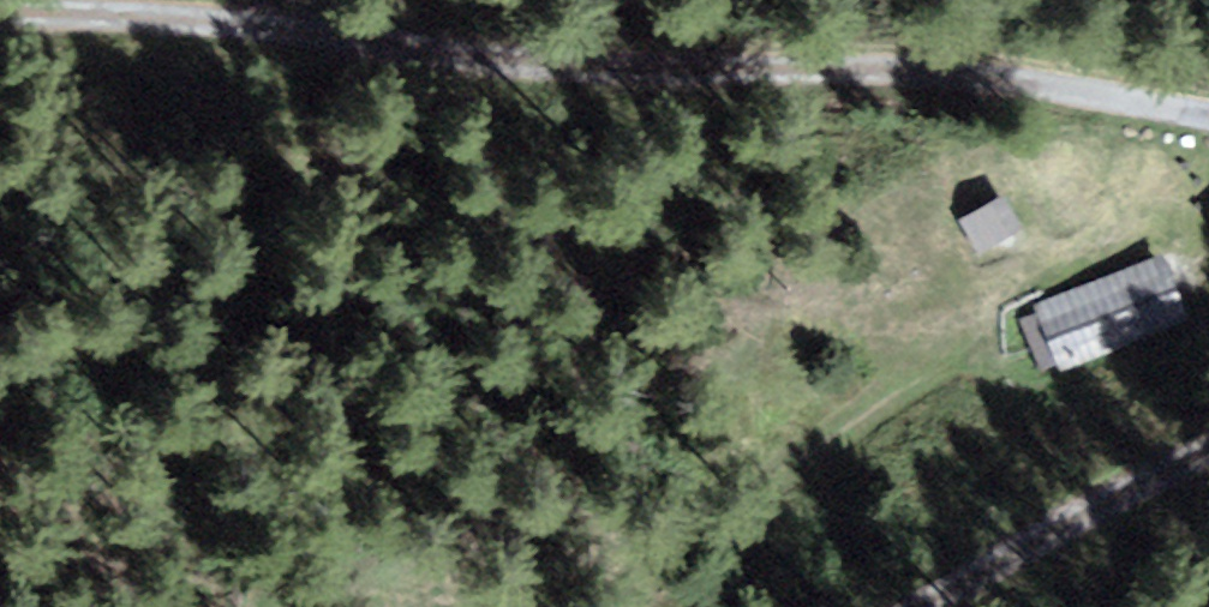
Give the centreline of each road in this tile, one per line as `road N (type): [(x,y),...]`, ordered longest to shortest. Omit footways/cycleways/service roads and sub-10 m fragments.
road 1 (track): [(214,23),(799,70),(948,74),(1208,114)]
road 2 (track): [(1208,455),(1156,475),(927,606)]
road 3 (track): [(0,14),(214,23)]

